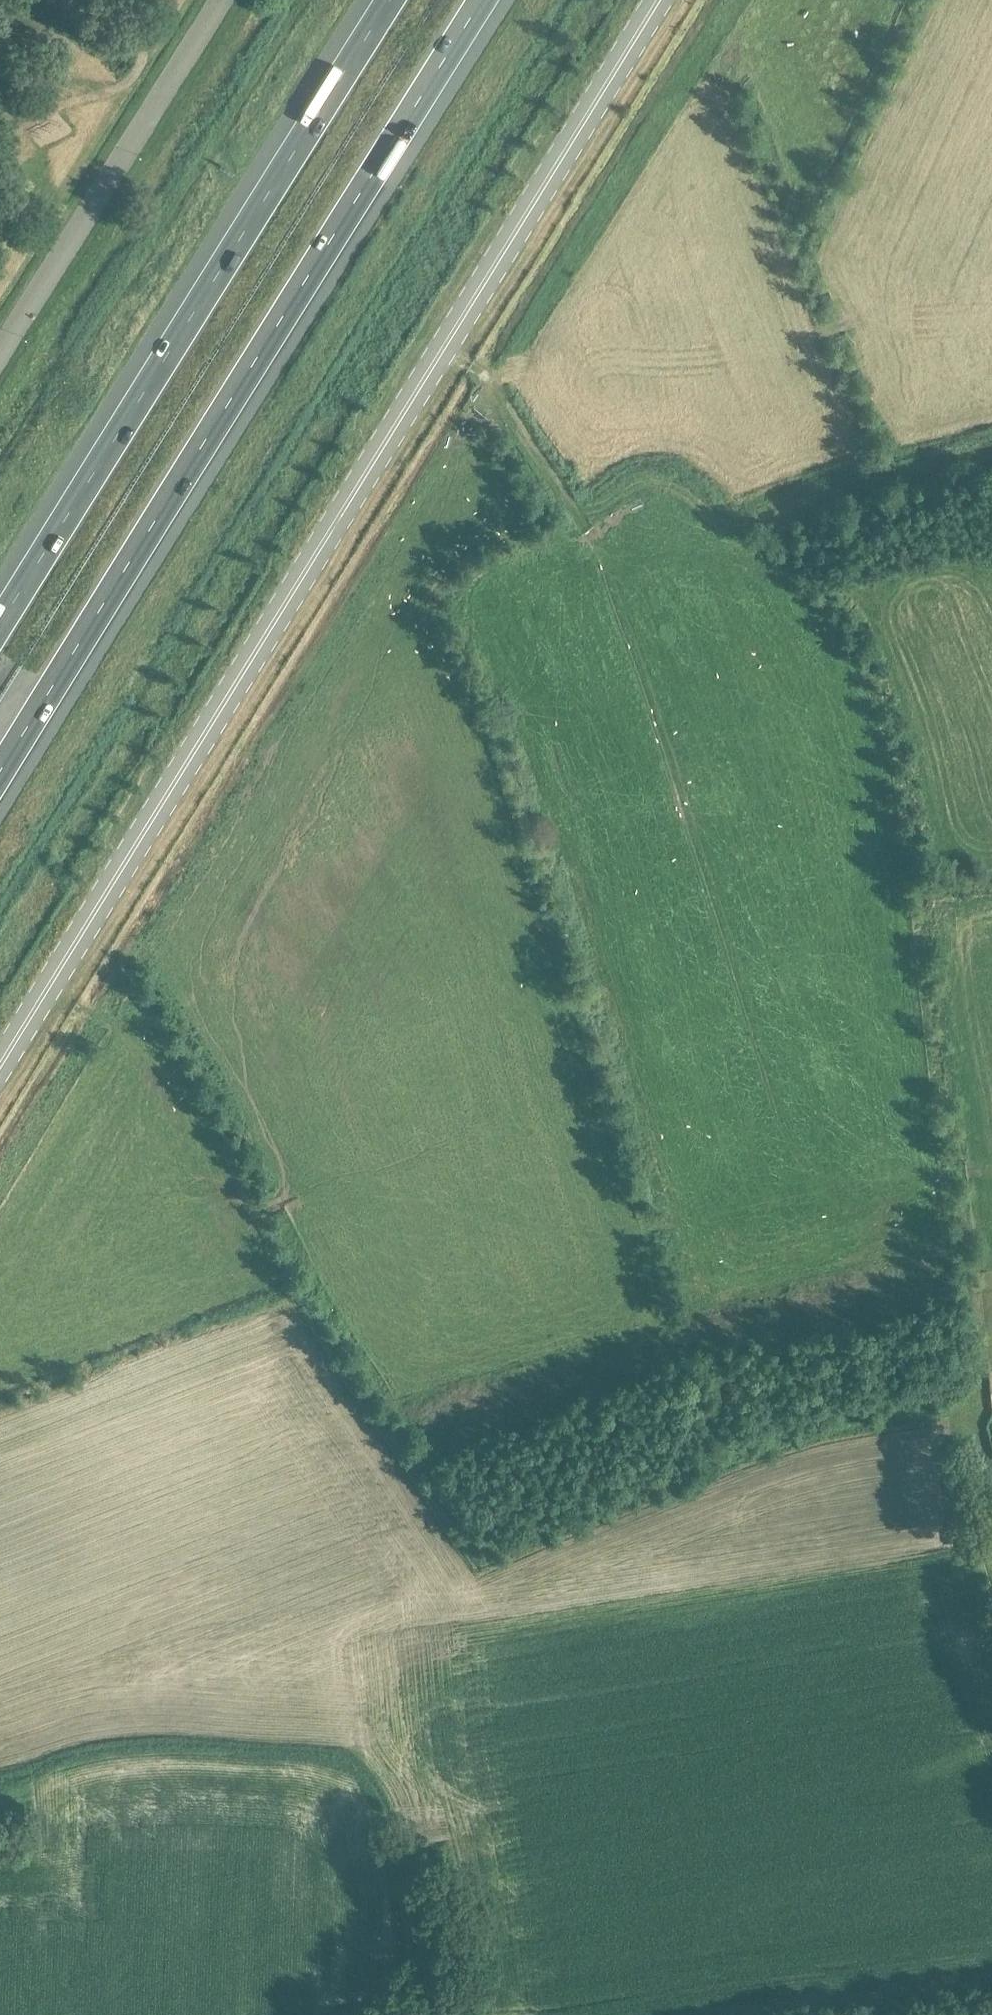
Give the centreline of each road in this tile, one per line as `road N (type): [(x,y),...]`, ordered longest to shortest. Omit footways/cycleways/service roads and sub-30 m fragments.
road 1 (secondary): [(0,1064),(658,0)]
road 2 (motorway): [(0,791),(491,0)]
road 3 (motorway): [(387,0),(0,628)]

